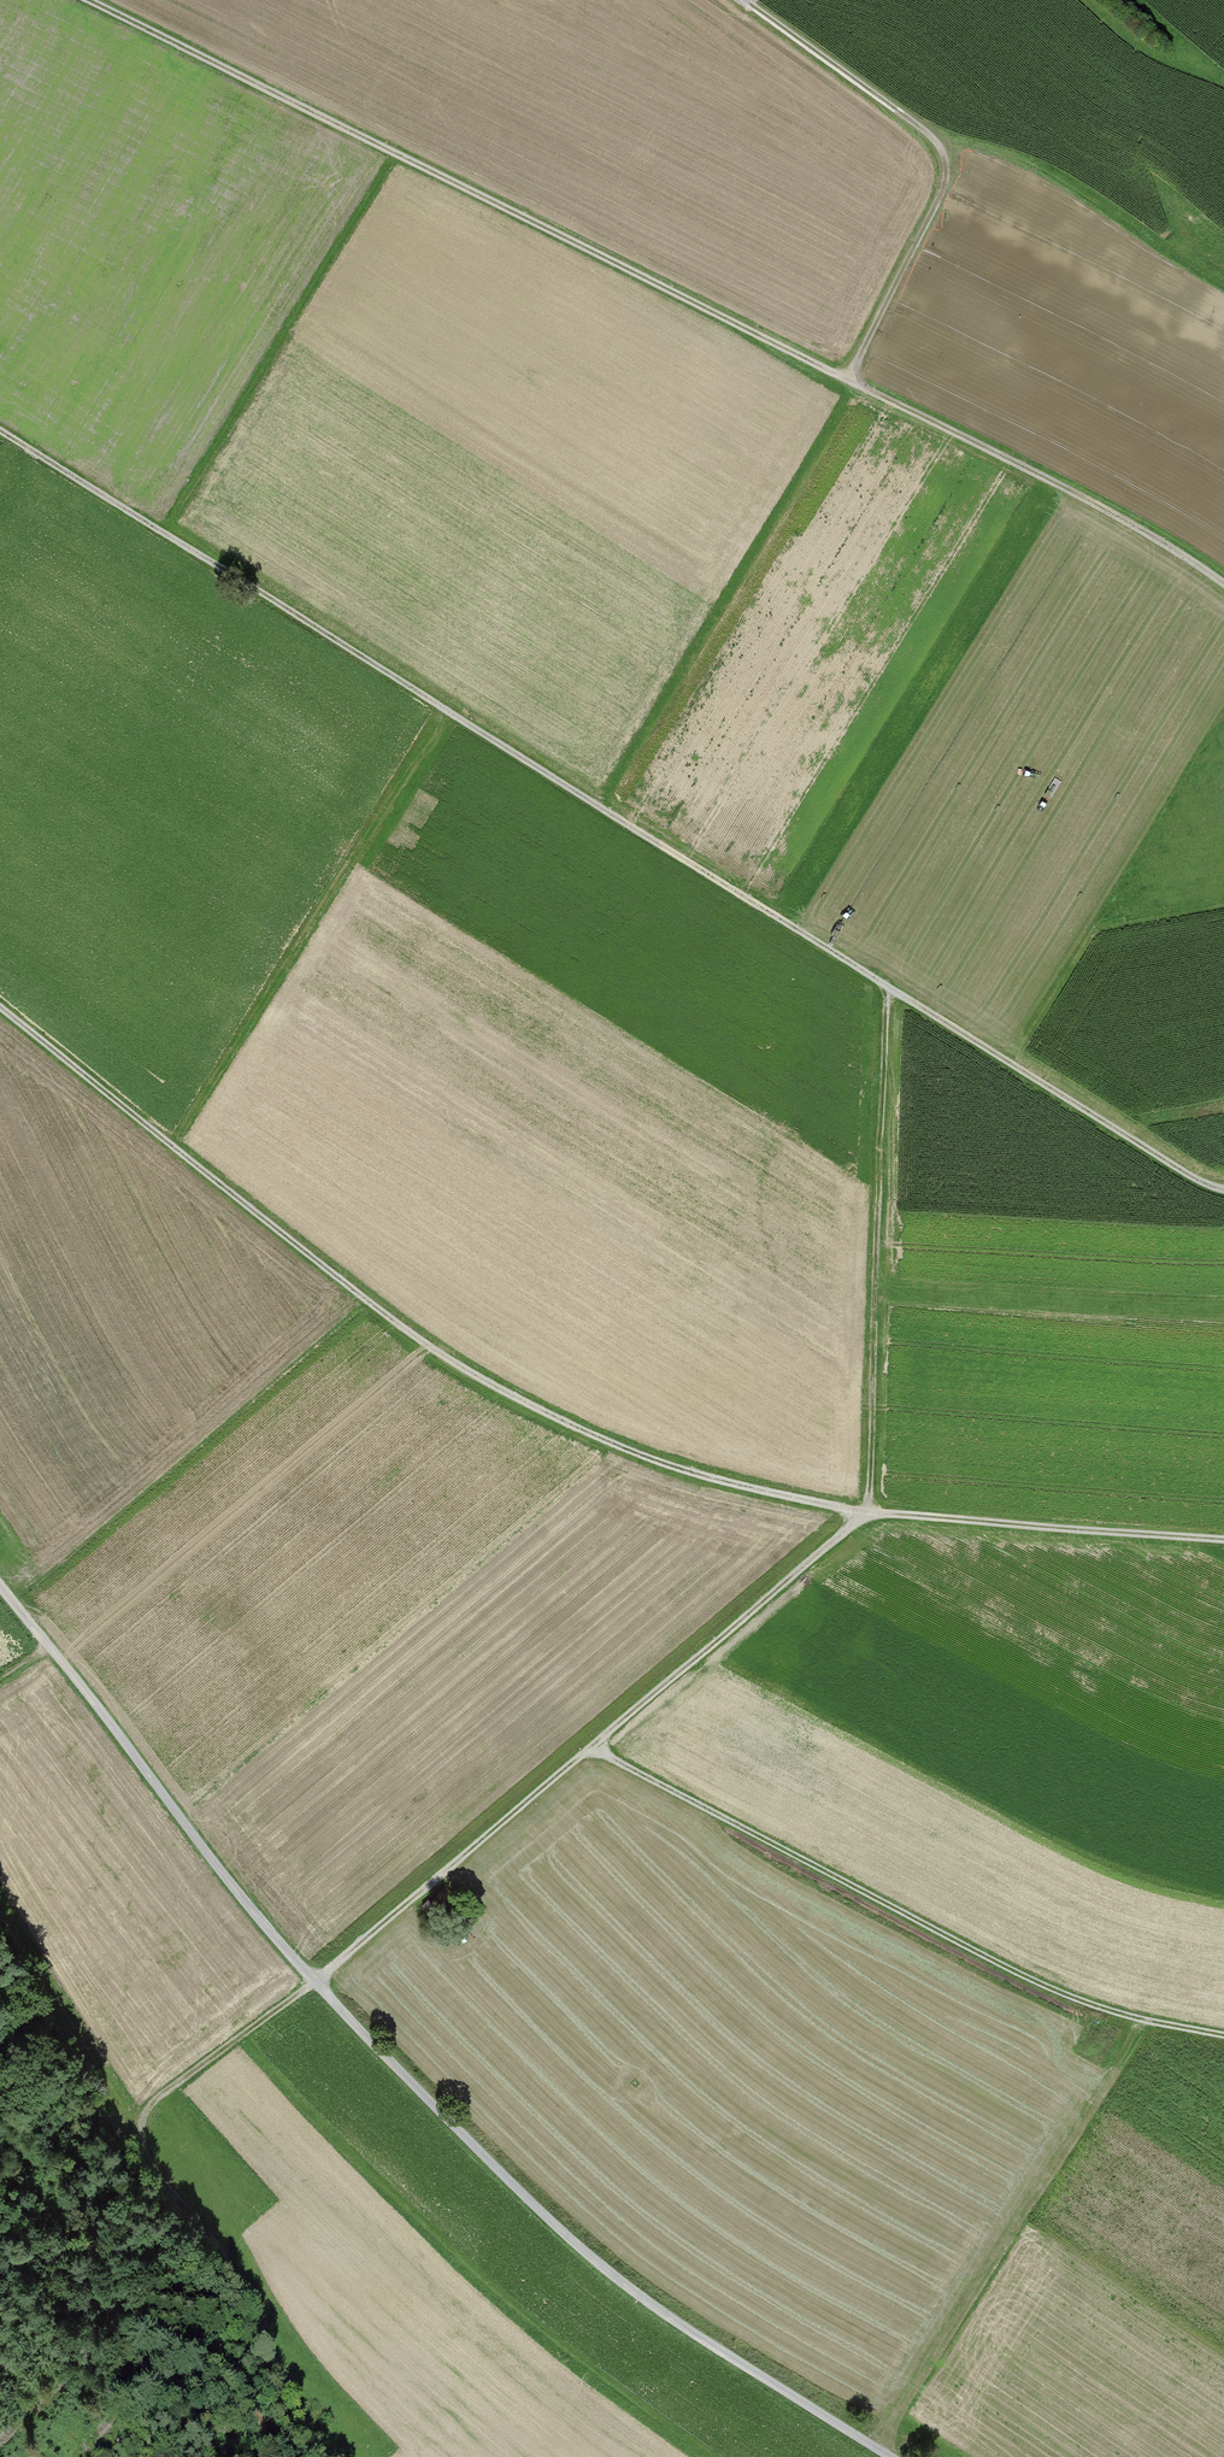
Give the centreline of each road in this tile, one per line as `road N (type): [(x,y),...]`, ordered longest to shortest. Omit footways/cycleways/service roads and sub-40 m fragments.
road 1 (track): [(0,432),(1223,1190)]
road 2 (track): [(0,1005),(462,1374),(687,1479),(867,1518),(1223,1540)]
road 3 (track): [(891,2456),(632,2294),(507,2179),(305,1970),(0,1585)]
road 4 (track): [(744,0),(932,140),(943,159),(939,200),(847,379),(1076,494),(1223,586)]
road 5 (track): [(847,379),(363,148),(80,0)]
road 6 (track): [(867,1518),(316,1982)]
road 7 (track): [(1223,2039),(1140,2023),(1030,1982),(593,1749)]
road 8 (track): [(324,2456),(237,2280),(153,2167),(143,2130),(167,2091),(316,1982)]
road 9 (track): [(867,1518),(892,990)]
road 10 (track): [(1223,286),(1030,160),(994,153),(943,159)]

